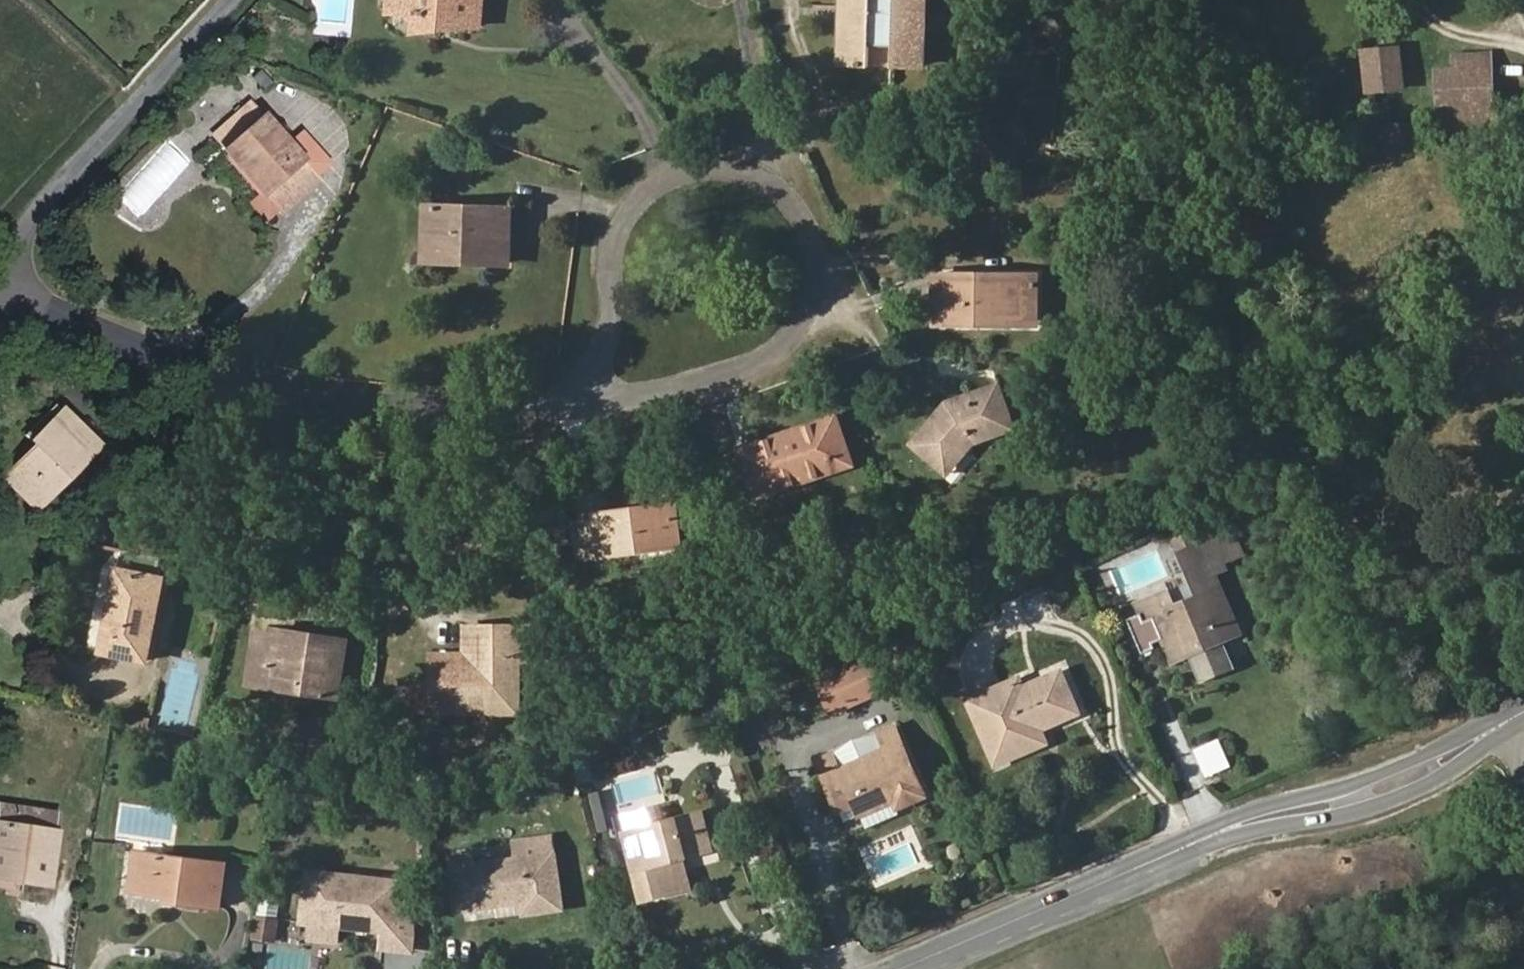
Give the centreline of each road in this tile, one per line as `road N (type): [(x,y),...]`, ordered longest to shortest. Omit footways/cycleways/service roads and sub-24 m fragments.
road 1 (tertiary): [(1523,717),(1383,792),(1212,836),(911,968)]
road 2 (residential): [(589,407),(610,333),(609,241),(629,202),(669,173),(745,168),(786,194),(811,223),(814,307),(792,346),(729,382)]
road 3 (residential): [(0,289),(177,360),(316,397),(406,413),(589,407)]
road 4 (residential): [(0,266),(30,220),(228,0)]
road 5 (residential): [(729,382),(589,407)]

